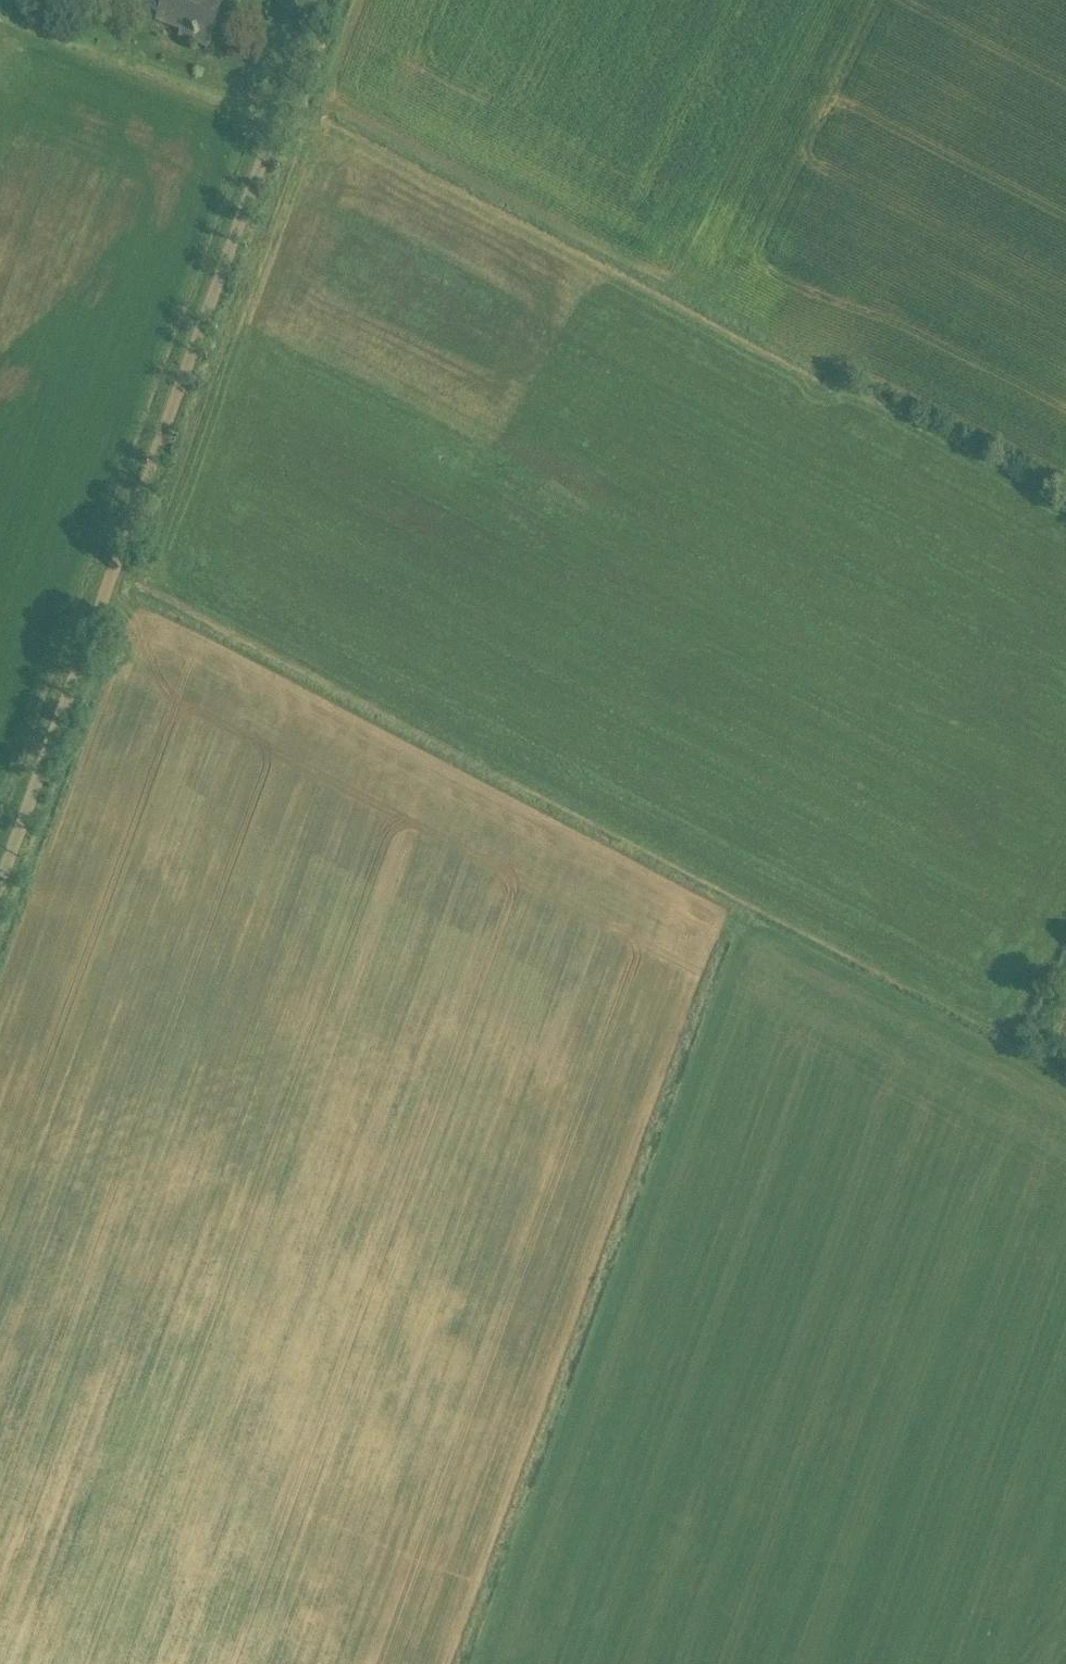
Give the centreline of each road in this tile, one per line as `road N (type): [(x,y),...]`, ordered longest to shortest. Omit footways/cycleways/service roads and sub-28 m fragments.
road 1 (unclassified): [(0,892),(330,0)]

